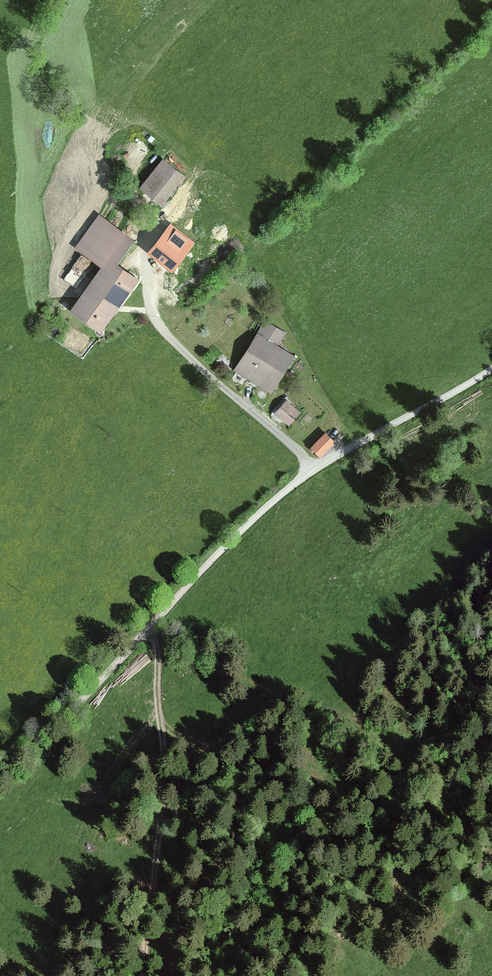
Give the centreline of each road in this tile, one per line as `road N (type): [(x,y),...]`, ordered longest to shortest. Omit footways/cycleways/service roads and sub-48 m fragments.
road 1 (unclassified): [(491,358),(281,495),(0,771)]
road 2 (track): [(155,975),(171,871),(172,771),(162,709),(167,609)]

